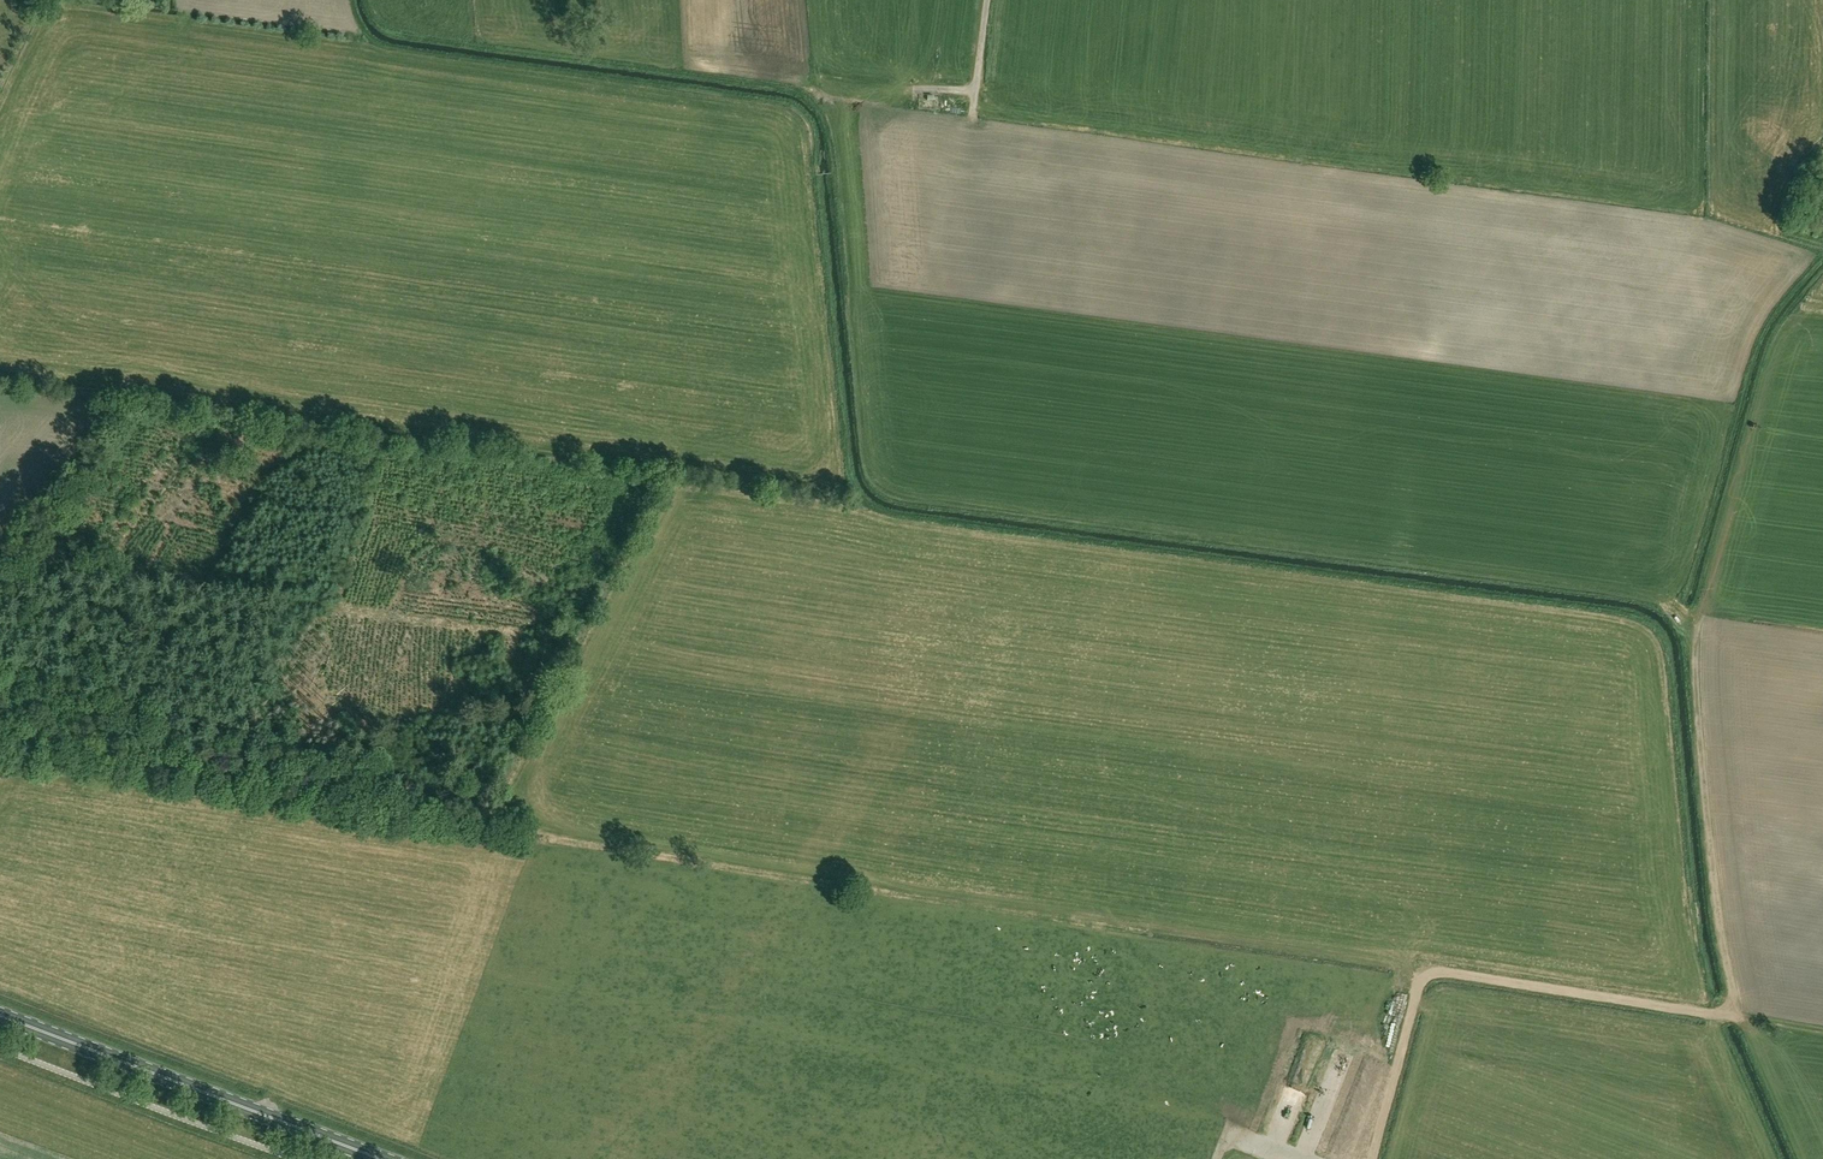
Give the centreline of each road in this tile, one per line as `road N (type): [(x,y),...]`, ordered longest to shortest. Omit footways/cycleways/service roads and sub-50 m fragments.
road 1 (track): [(1372,1158),(1421,981),(1431,972),(1733,1017)]
road 2 (primary): [(381,1158),(0,1015)]

